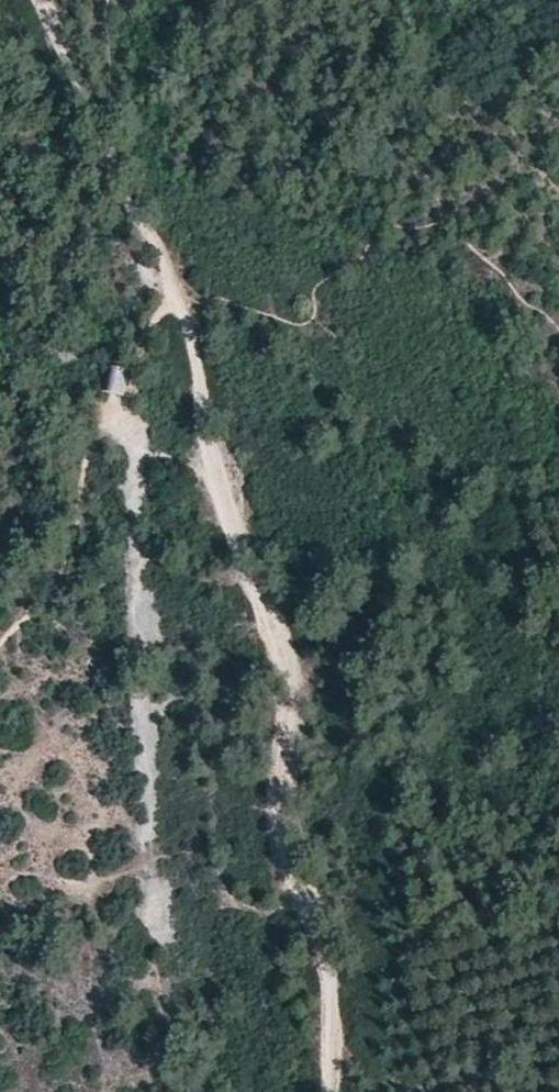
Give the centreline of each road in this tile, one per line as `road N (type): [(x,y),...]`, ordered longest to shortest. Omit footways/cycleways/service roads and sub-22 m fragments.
road 1 (track): [(35,0),(182,317),(231,520),(288,667),(278,794),(283,845),(330,967),(328,1091)]
road 2 (track): [(175,303),(146,336),(136,393),(93,451),(69,573),(0,643)]

